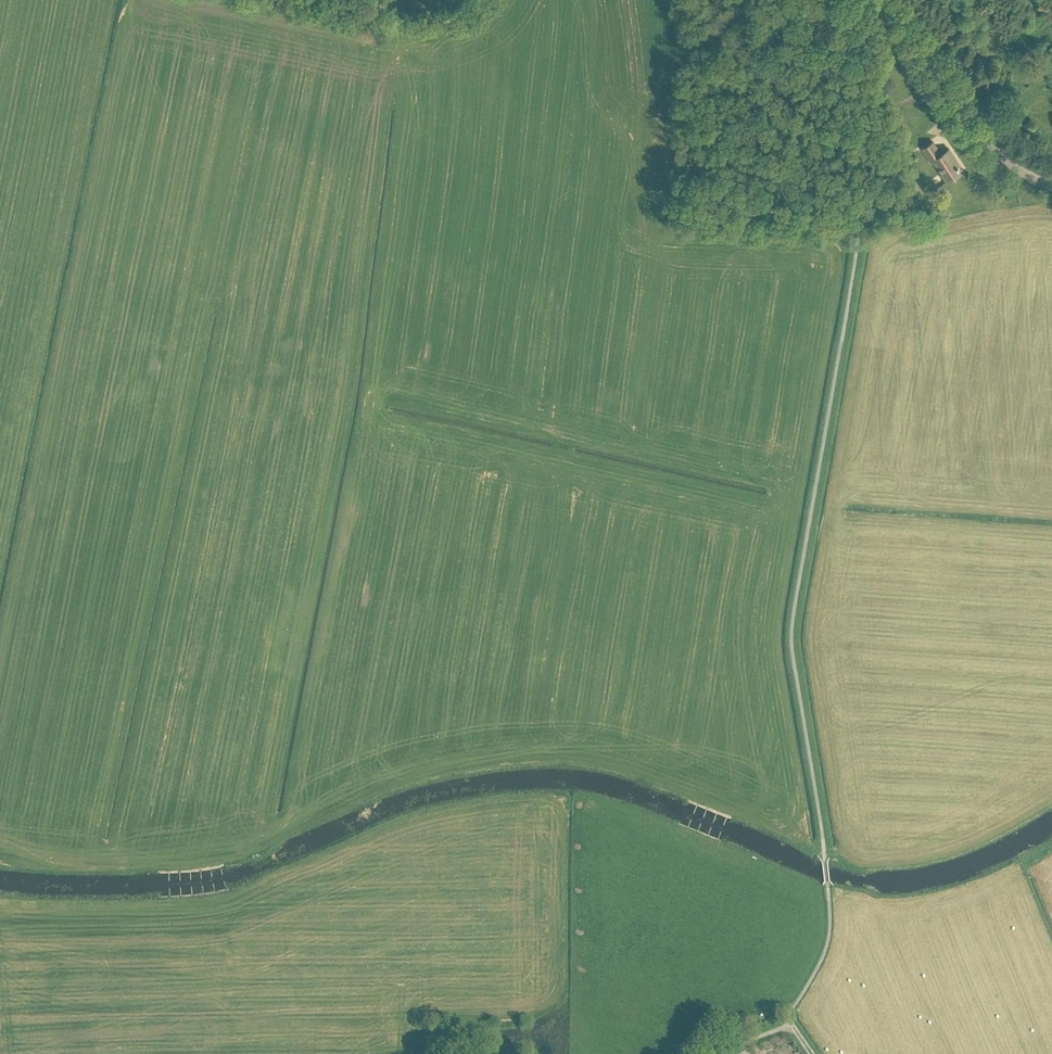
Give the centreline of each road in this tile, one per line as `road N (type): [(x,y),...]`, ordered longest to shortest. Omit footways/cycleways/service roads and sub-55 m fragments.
road 1 (unclassified): [(1051,184),(991,139),(892,0)]

